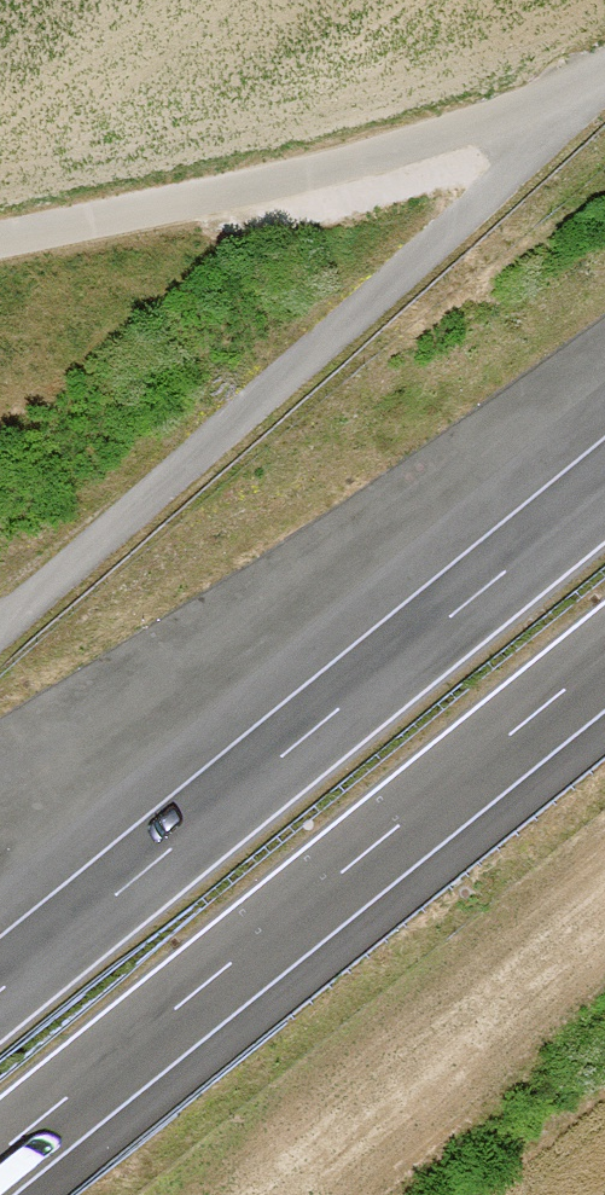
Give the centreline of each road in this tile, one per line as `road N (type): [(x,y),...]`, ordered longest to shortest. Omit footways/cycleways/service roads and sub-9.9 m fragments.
road 1 (motorway): [(604,487),(0,987)]
road 2 (motorway): [(0,1157),(604,662)]
road 3 (track): [(583,100),(0,239)]

